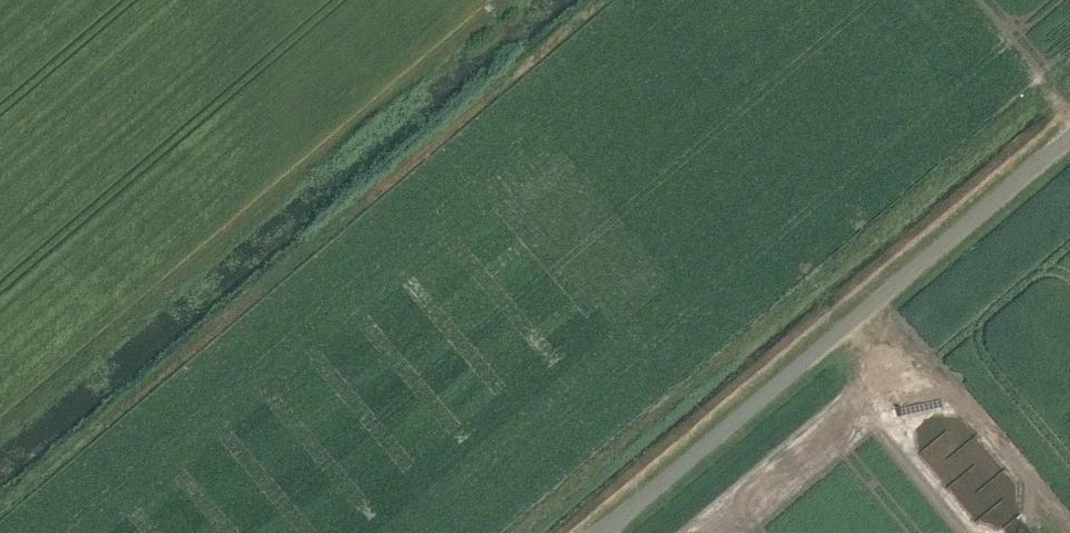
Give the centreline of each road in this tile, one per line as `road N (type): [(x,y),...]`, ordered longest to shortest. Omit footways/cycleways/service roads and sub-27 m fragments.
road 1 (unclassified): [(604,532),(1069,138)]

